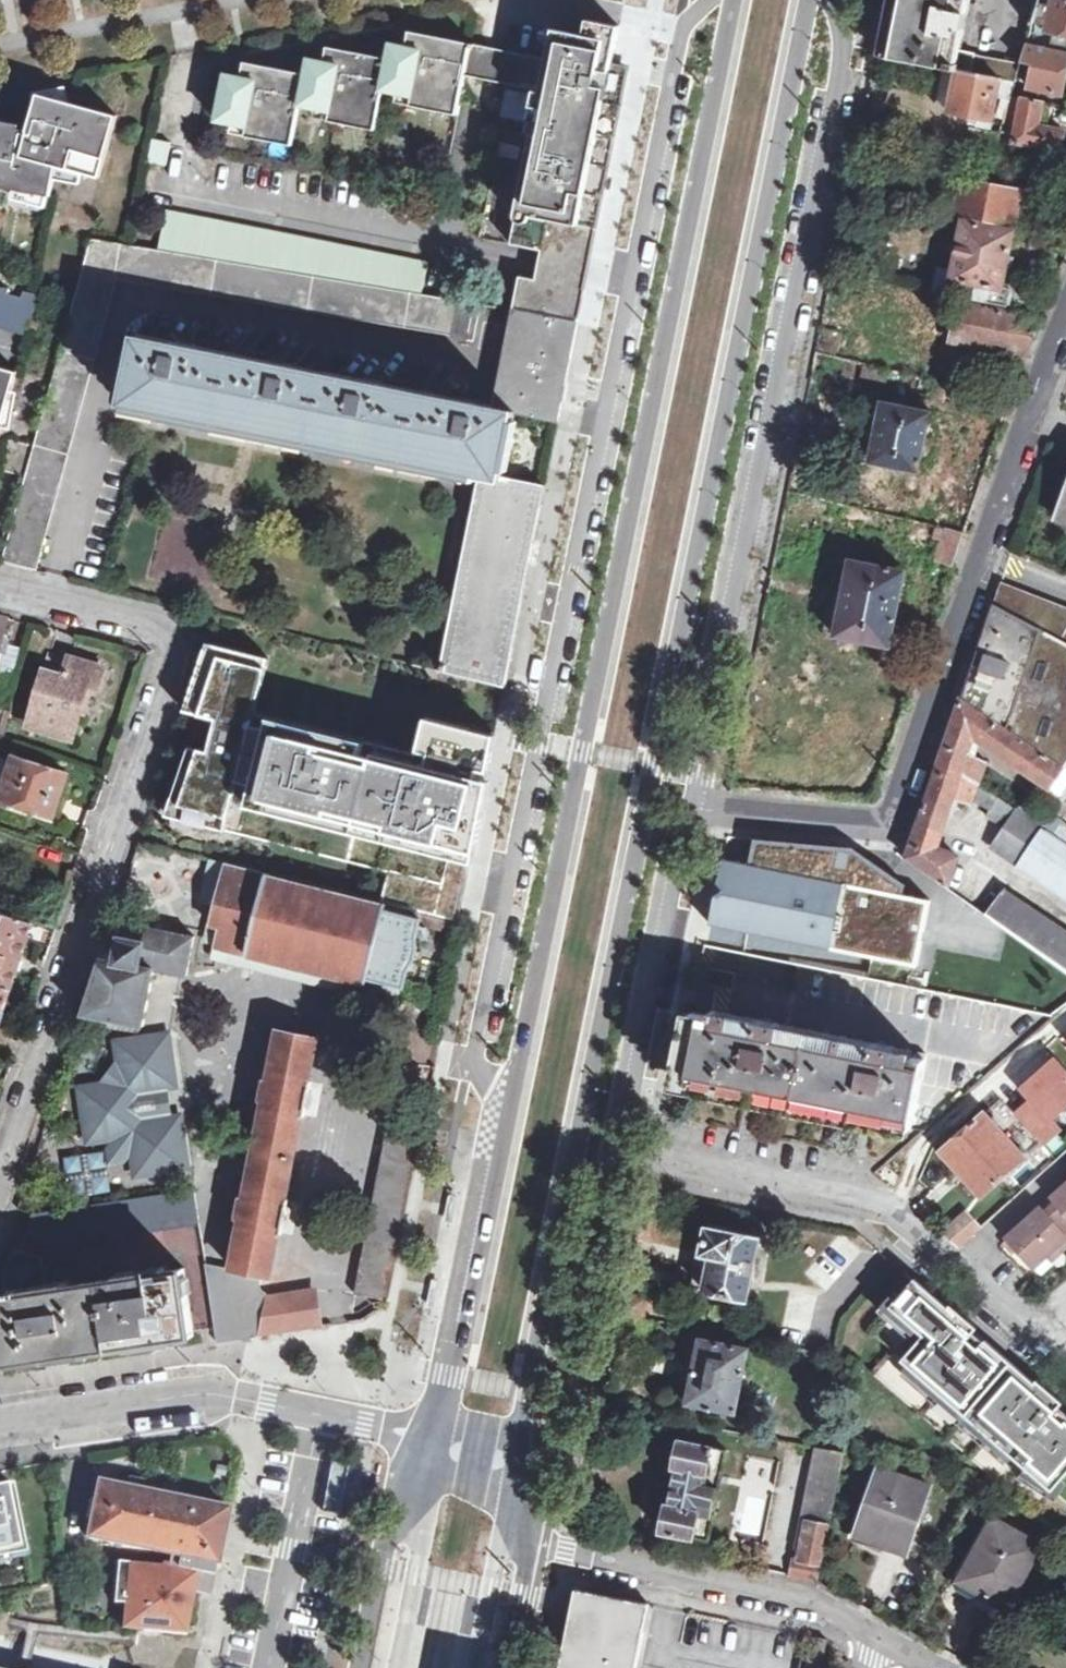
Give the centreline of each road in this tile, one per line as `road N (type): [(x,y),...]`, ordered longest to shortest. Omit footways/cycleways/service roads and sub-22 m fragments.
road 1 (primary): [(541,1318),(806,0)]
road 2 (residential): [(717,0),(680,39),(477,1053),(500,1115)]
road 3 (primary): [(731,0),(583,751),(500,1115)]
road 4 (residential): [(688,814),(841,36),(824,0)]
road 5 (residential): [(0,1182),(188,621),(0,573)]
road 6 (unclassified): [(1065,291),(892,825),(688,814)]
road 7 (residential): [(616,1152),(888,1204),(1065,1364)]
road 8 (residential): [(519,1530),(545,1552),(836,1607),(876,1634)]
road 9 (unclassified): [(0,1425),(217,1396),(365,1426)]
road 10 (residential): [(616,1152),(688,814)]
road 11 (primary): [(500,1115),(439,1422)]
road 12 (primary): [(428,1470),(380,1568),(359,1667)]
road 13 (residential): [(541,1318),(590,1281),(616,1152)]
road 14 (primary): [(505,1667),(518,1599),(519,1530)]
road 15 (primary): [(521,1438),(541,1318)]

